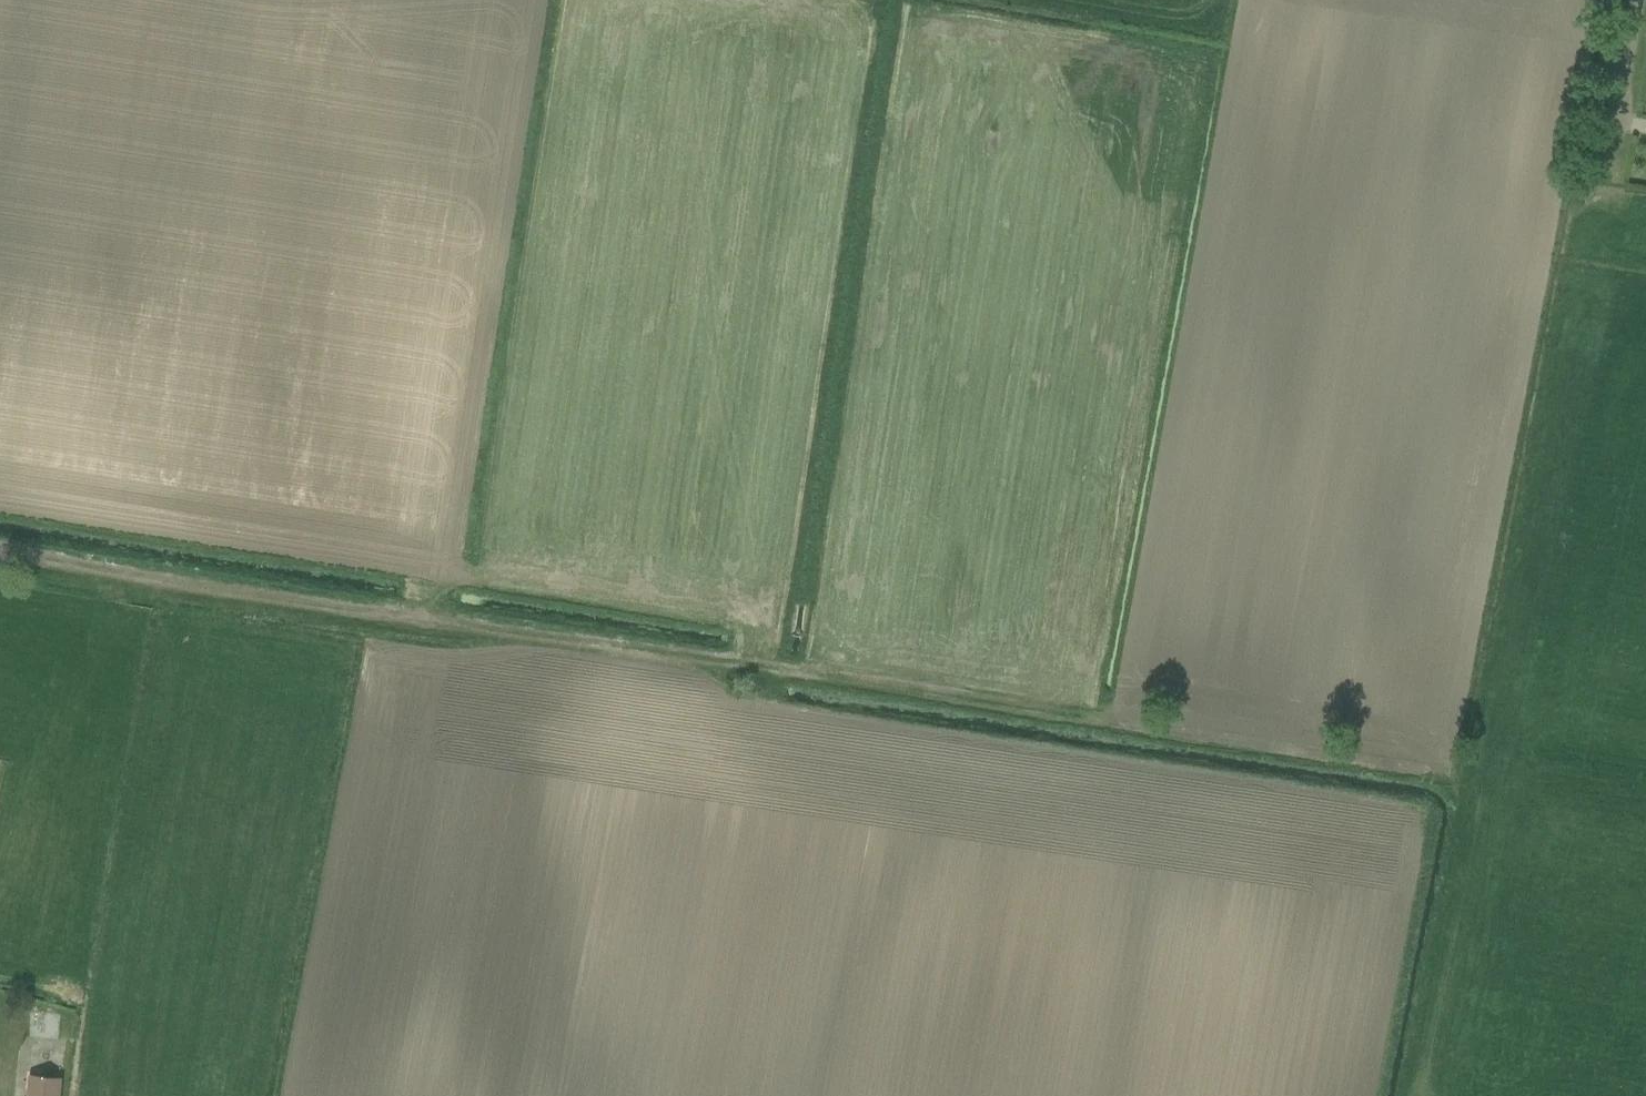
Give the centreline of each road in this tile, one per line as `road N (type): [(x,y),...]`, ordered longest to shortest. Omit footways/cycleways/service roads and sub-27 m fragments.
road 1 (track): [(1426,1095),(1502,797),(0,555)]
road 2 (unclassified): [(1603,184),(1637,0)]

